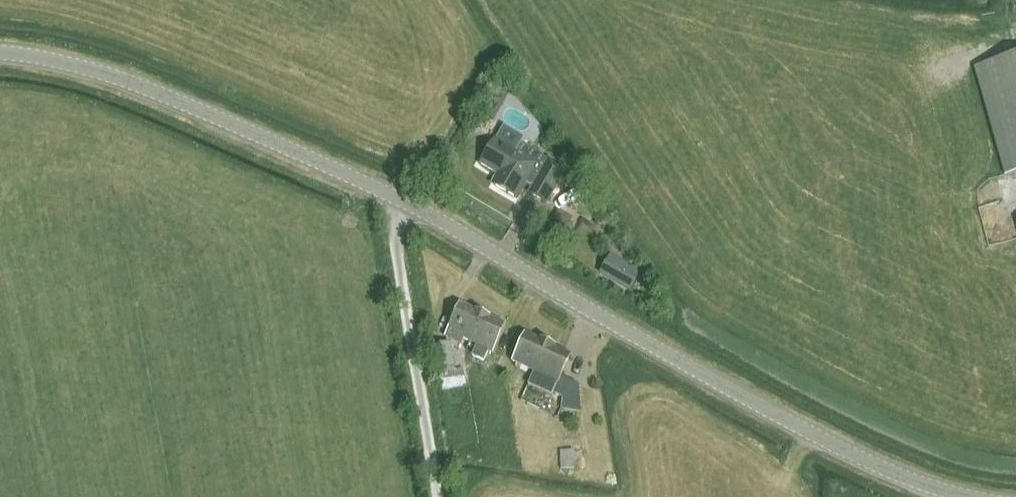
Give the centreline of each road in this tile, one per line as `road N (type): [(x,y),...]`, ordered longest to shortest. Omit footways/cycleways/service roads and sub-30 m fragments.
road 1 (secondary): [(398,199),(783,418),(900,476),(970,496)]
road 2 (secondary): [(0,58),(106,75),(398,199)]
road 3 (unclassified): [(439,496),(396,248),(398,199)]

